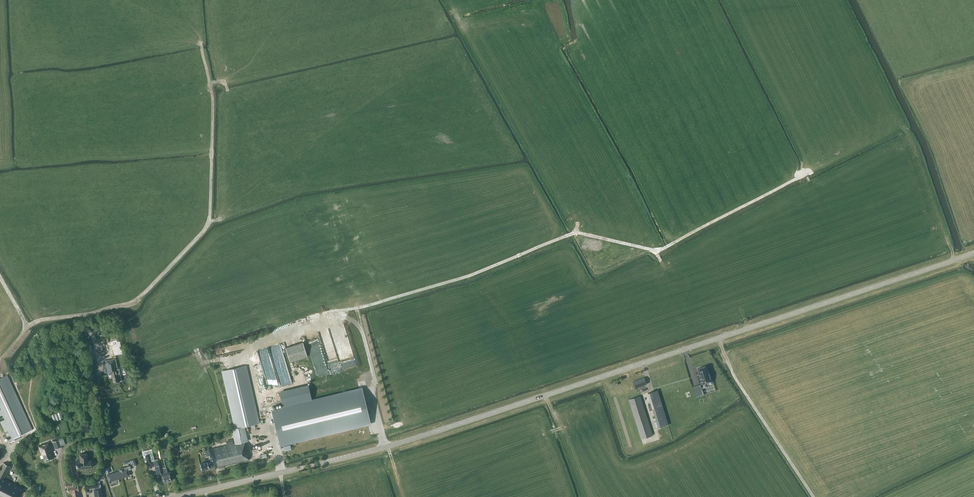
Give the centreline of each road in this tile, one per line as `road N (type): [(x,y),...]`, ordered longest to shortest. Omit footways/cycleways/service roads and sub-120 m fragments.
road 1 (tertiary): [(181,496),(382,448),(973,252)]

